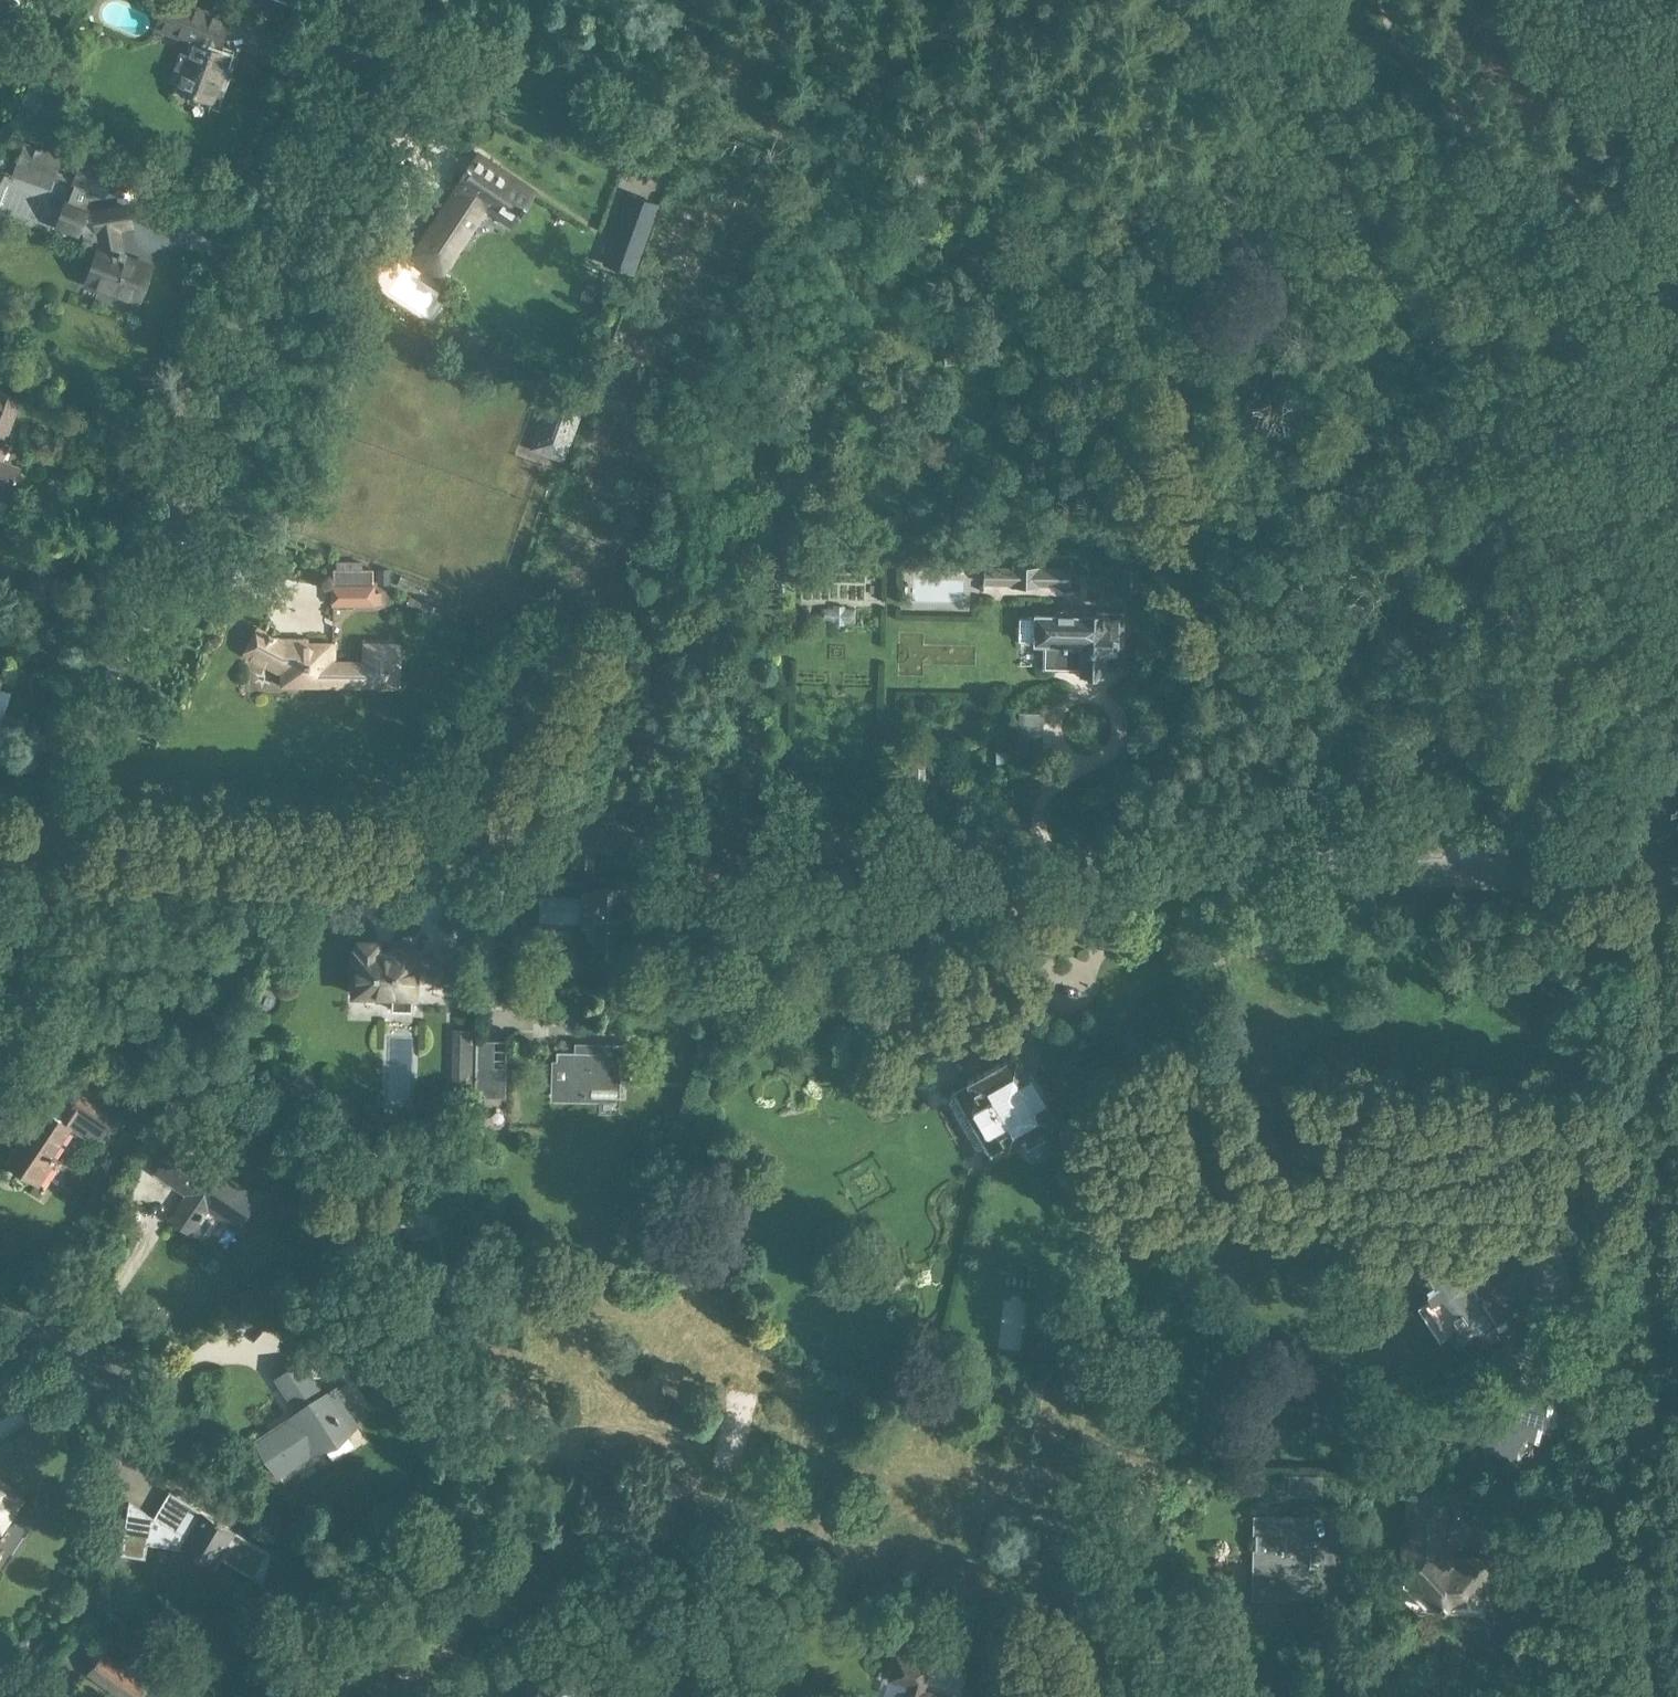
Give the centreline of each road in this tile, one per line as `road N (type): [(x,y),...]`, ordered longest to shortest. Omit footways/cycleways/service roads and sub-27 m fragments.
road 1 (residential): [(1651,1696),(1660,1273),(1651,880),(482,855),(27,856)]
road 2 (residential): [(27,856),(82,767),(358,0)]
road 3 (track): [(351,18),(791,166),(813,166),(891,76),(932,0)]
road 4 (track): [(605,859),(614,759),(660,620),(749,461),(920,385),(974,399)]
road 5 (residential): [(57,1352),(94,1410),(124,1428),(145,1416),(150,1391),(138,1374),(113,1362)]
road 6 (track): [(808,429),(844,384),(912,335),(920,385)]
road 7 (track): [(164,1203),(124,1278),(58,1350)]
road 8 (track): [(283,1333),(141,1378)]

